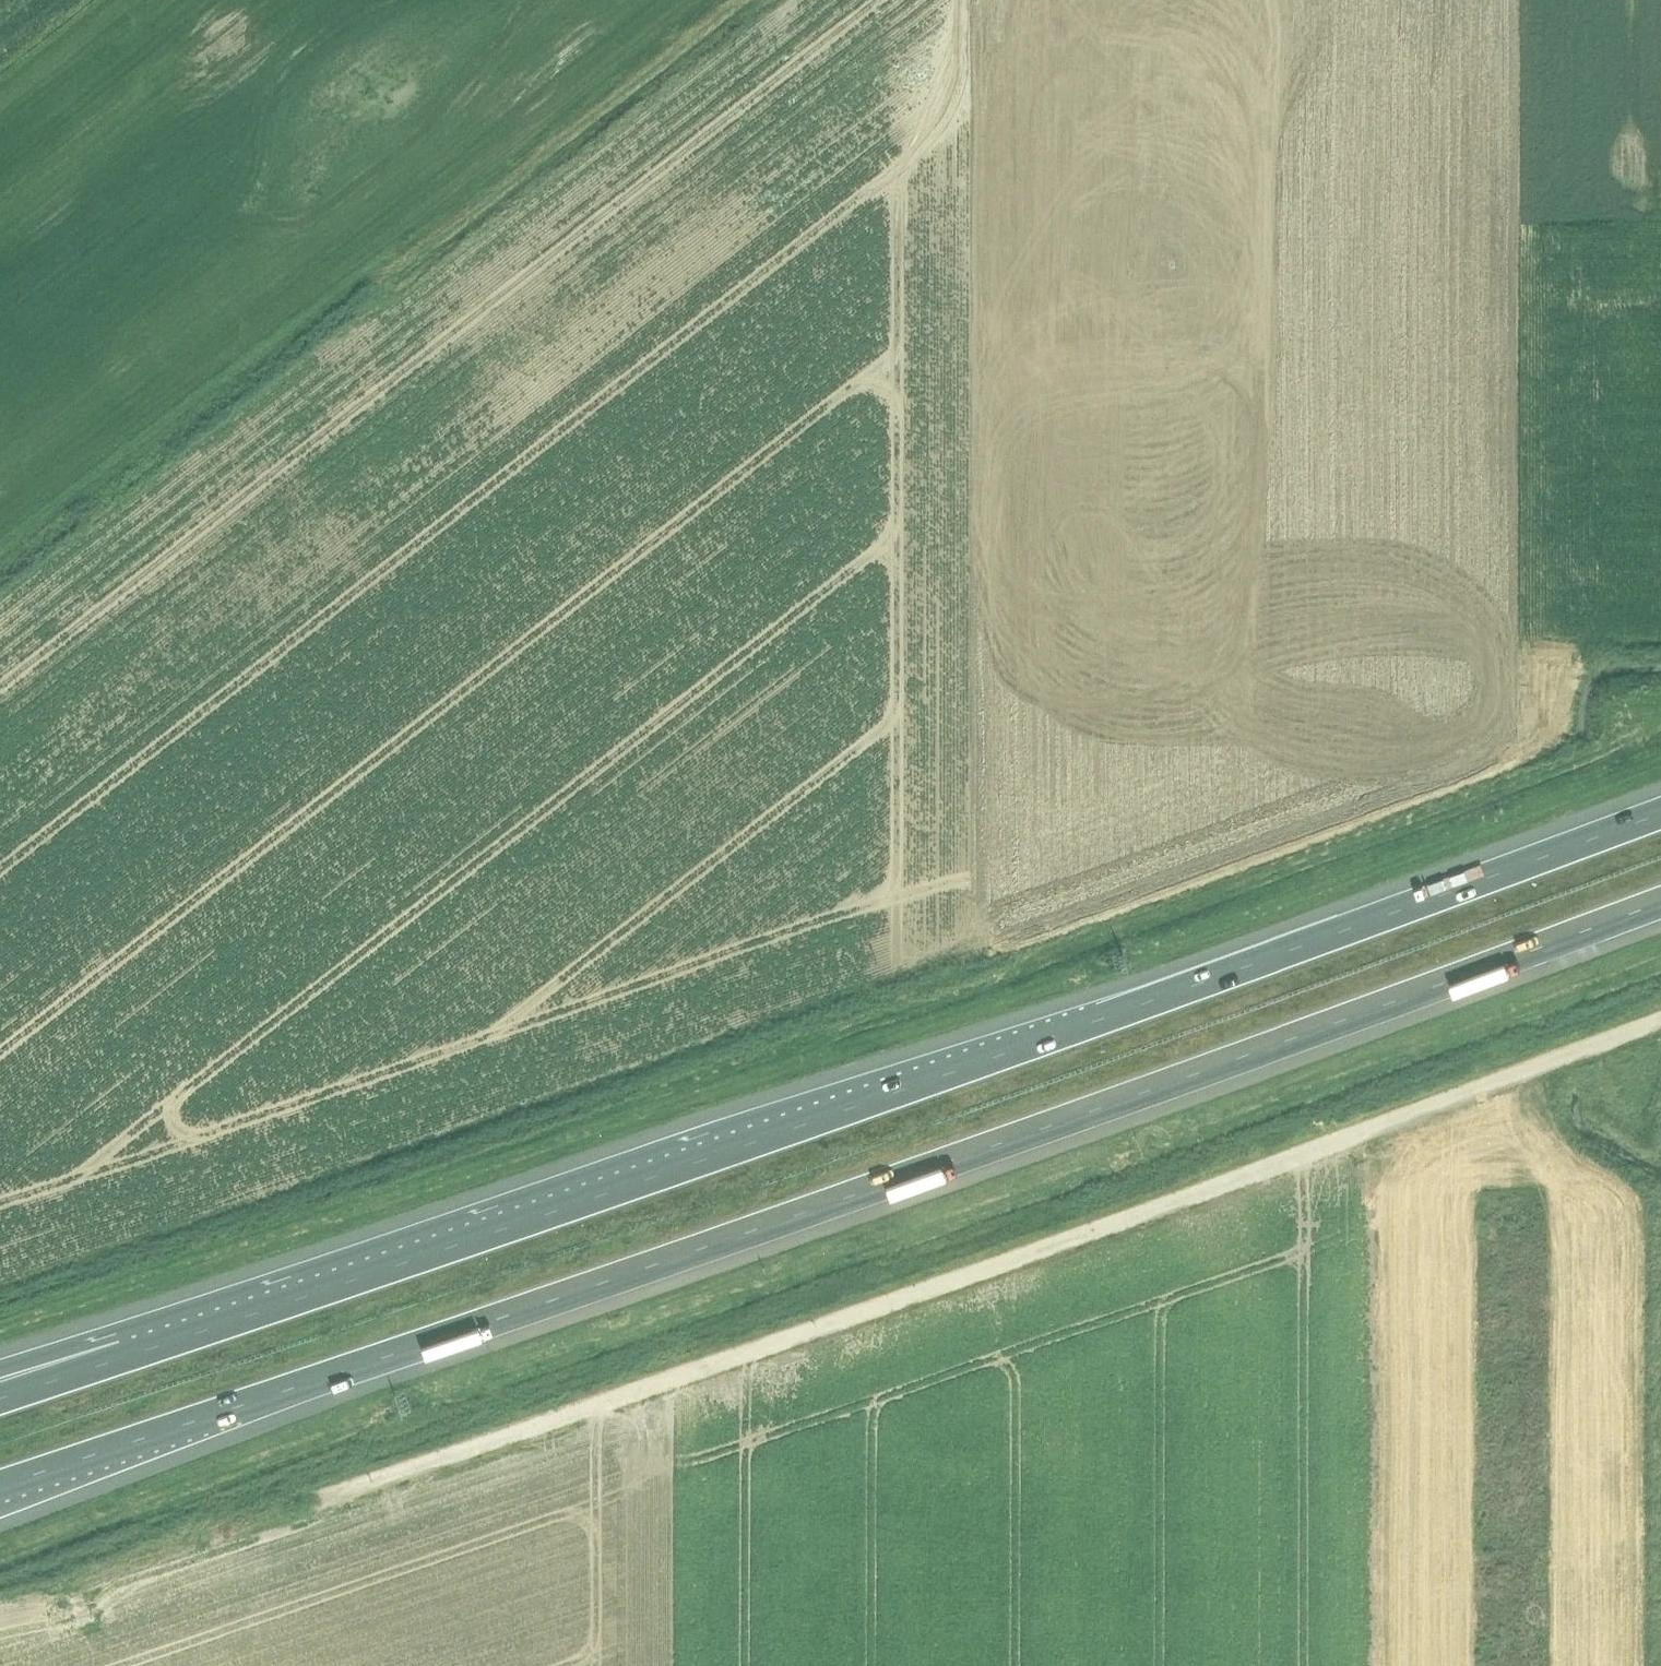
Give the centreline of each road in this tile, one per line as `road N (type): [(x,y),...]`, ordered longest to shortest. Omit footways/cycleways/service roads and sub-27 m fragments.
road 1 (motorway): [(0,1485),(1145,1092),(1660,902)]
road 2 (motorway): [(1660,813),(1109,1016),(124,1357)]
road 3 (motorway): [(124,1357),(0,1398)]
road 4 (motorway): [(124,1357),(0,1386)]

